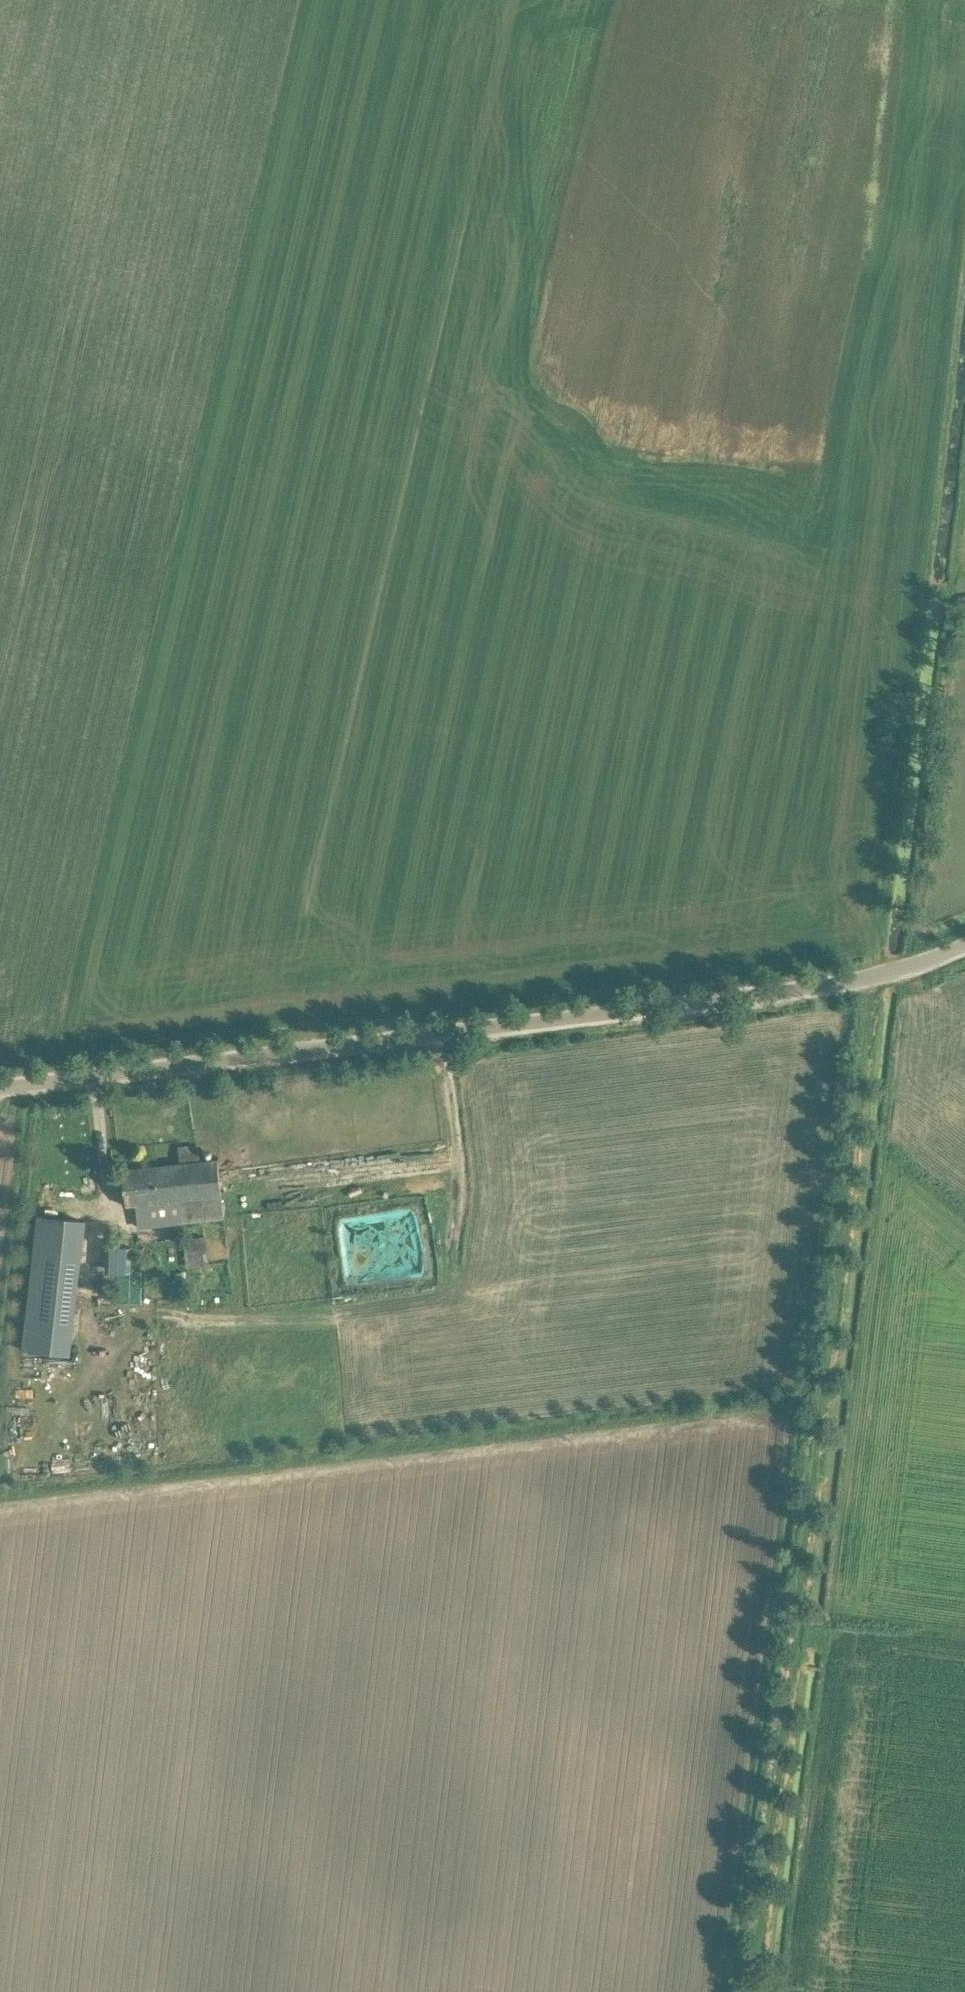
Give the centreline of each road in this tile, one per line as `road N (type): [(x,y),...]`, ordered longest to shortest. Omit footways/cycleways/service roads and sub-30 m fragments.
road 1 (track): [(869,986),(753,1991)]
road 2 (unclassified): [(0,1092),(845,991),(964,954)]

